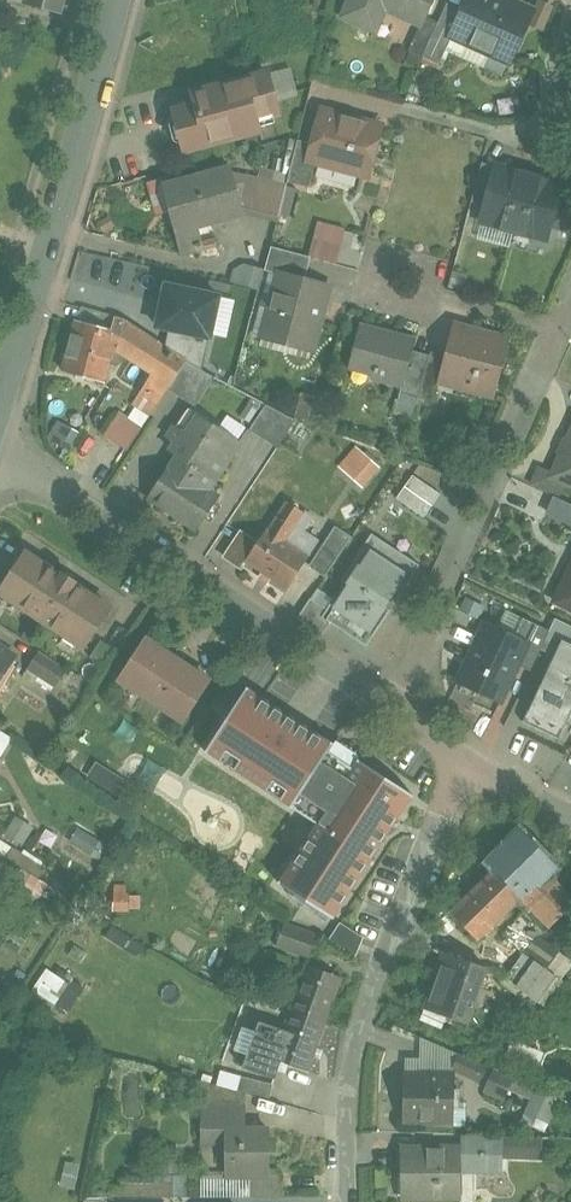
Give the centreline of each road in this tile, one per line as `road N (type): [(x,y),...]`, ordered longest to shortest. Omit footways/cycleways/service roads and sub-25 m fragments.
road 1 (residential): [(0,450),(393,710)]
road 2 (residential): [(345,1201),(351,1056),(469,762)]
road 3 (residential): [(558,329),(393,710)]
road 4 (tertiary): [(115,0),(0,385)]
road 5 (residential): [(400,283),(558,329)]

